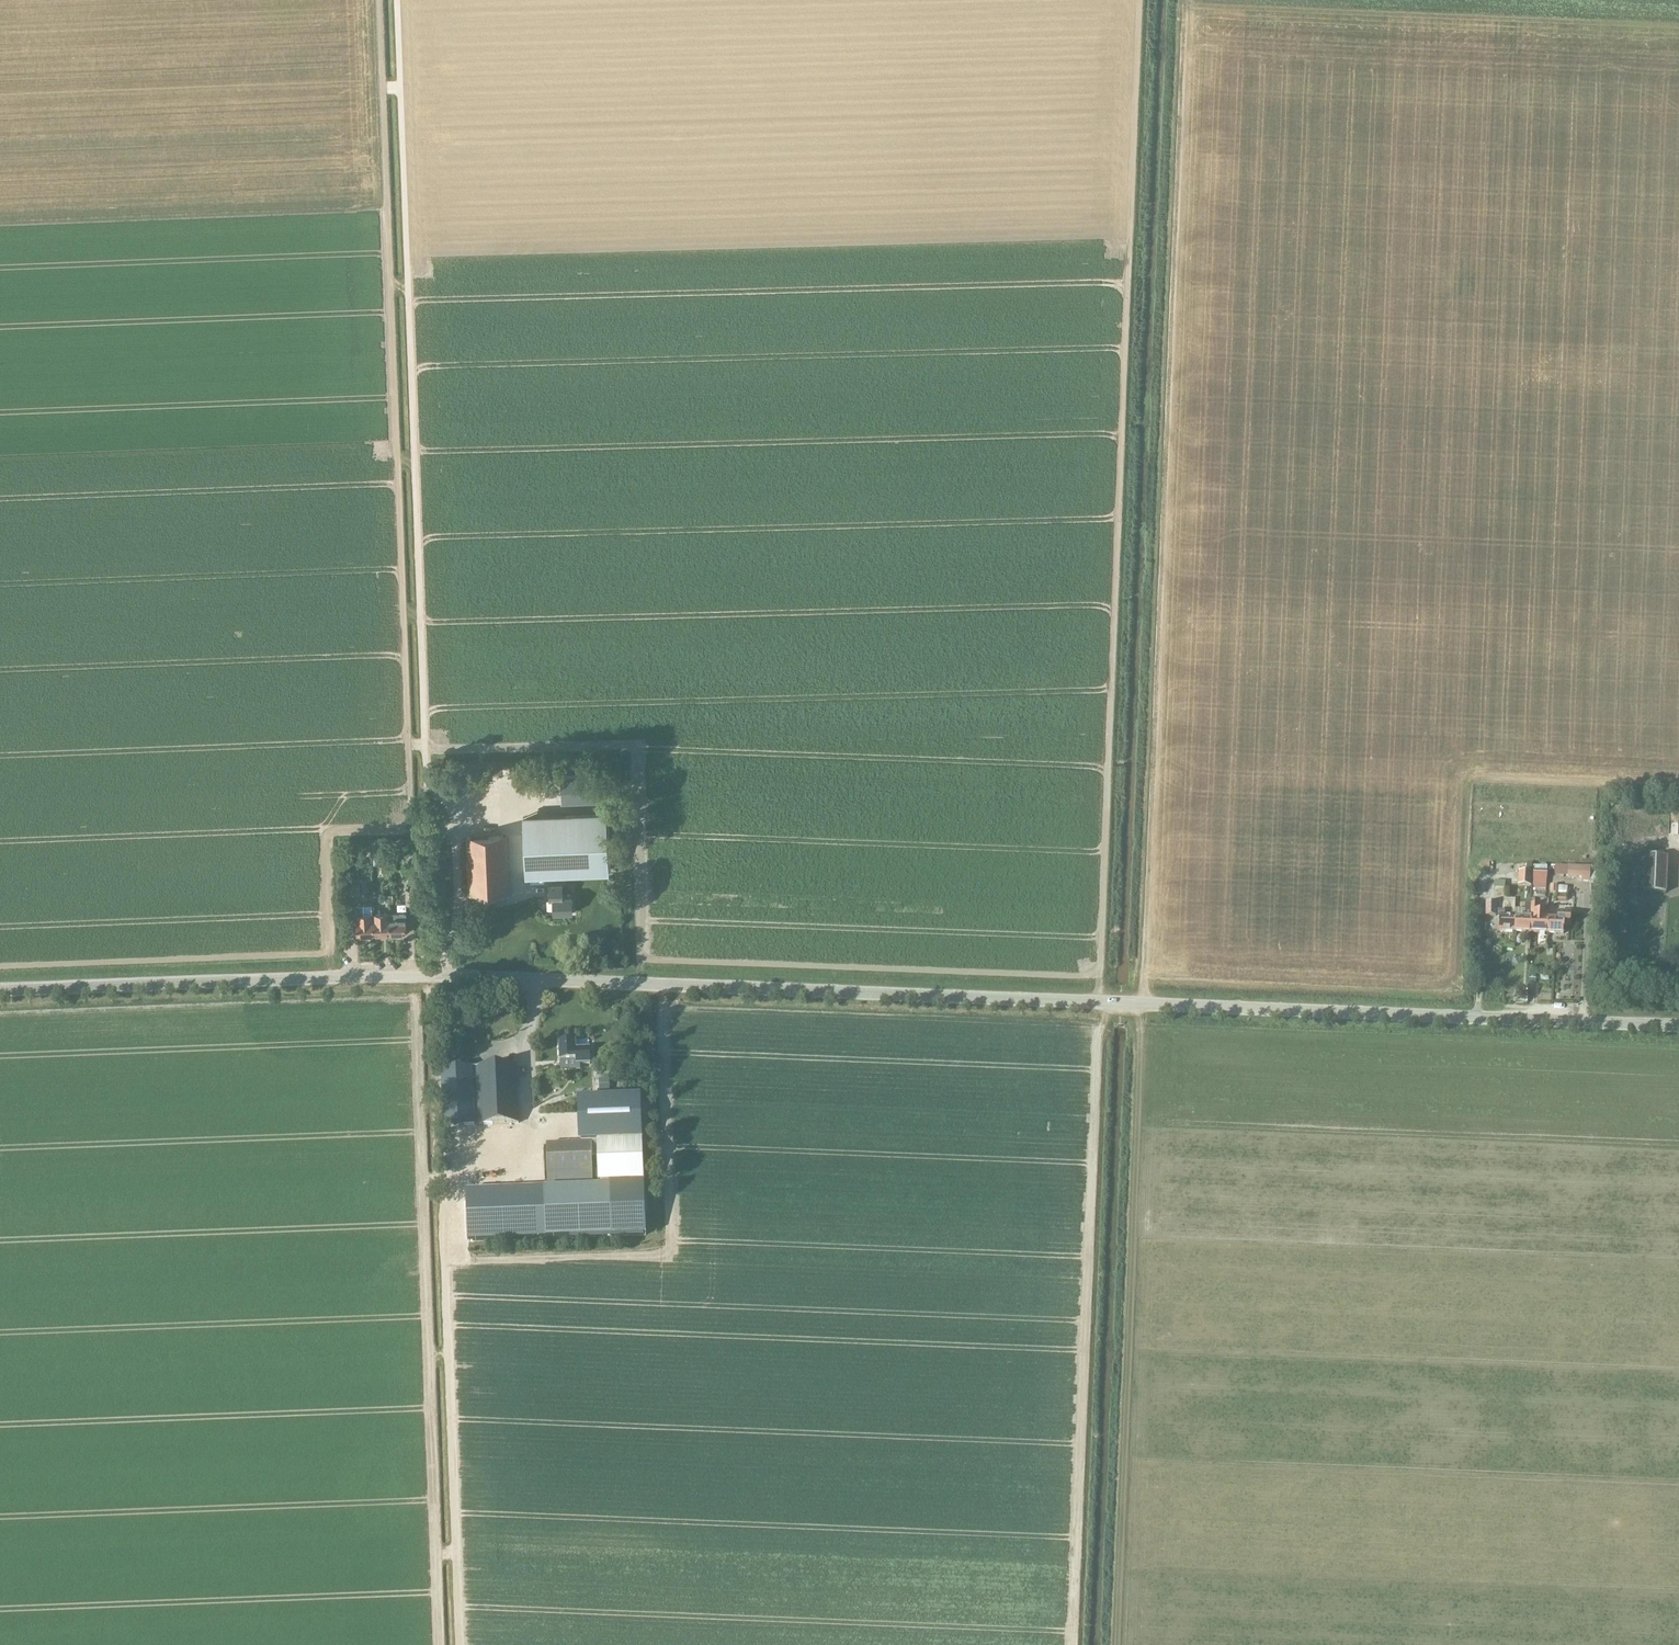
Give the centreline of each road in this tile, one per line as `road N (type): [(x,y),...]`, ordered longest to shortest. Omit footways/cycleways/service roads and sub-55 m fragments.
road 1 (unclassified): [(0,990),(431,975),(1678,1026)]

